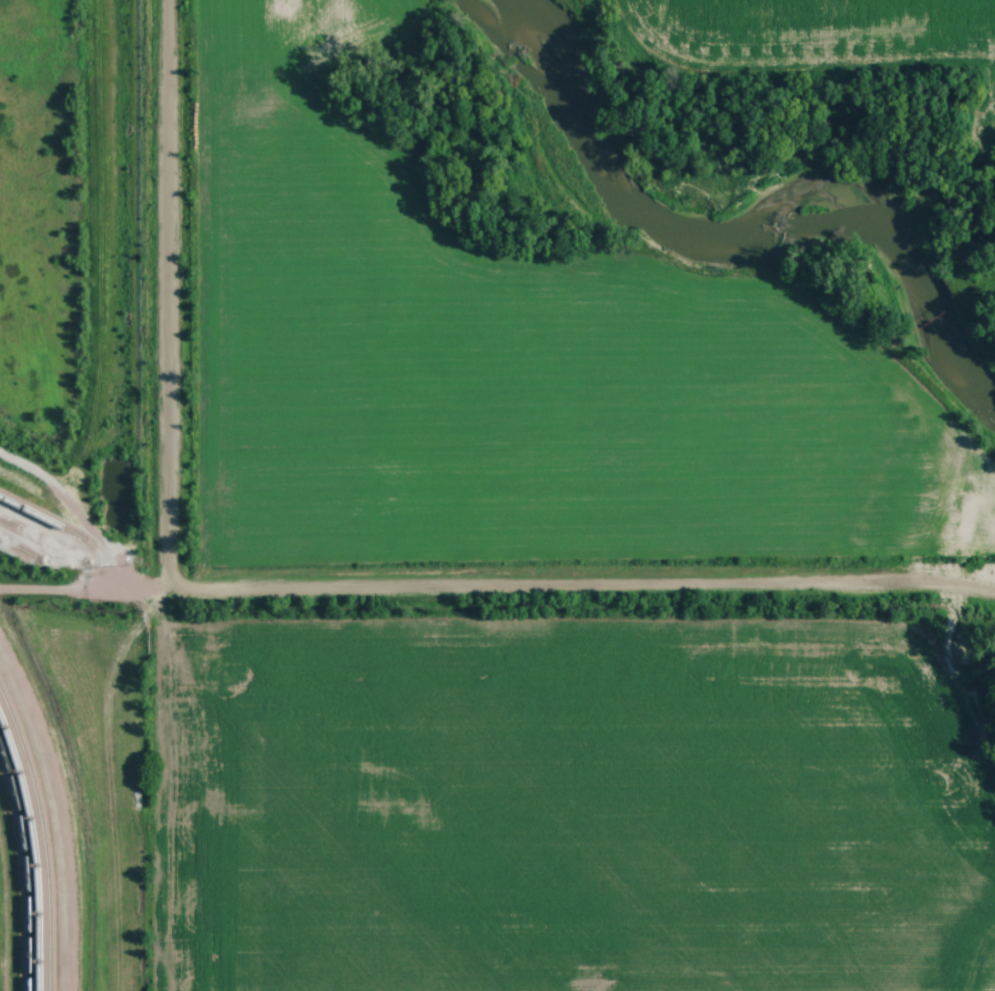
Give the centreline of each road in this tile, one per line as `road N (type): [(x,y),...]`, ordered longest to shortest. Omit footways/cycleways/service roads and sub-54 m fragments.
road 1 (residential): [(994,594),(924,587),(0,590)]

